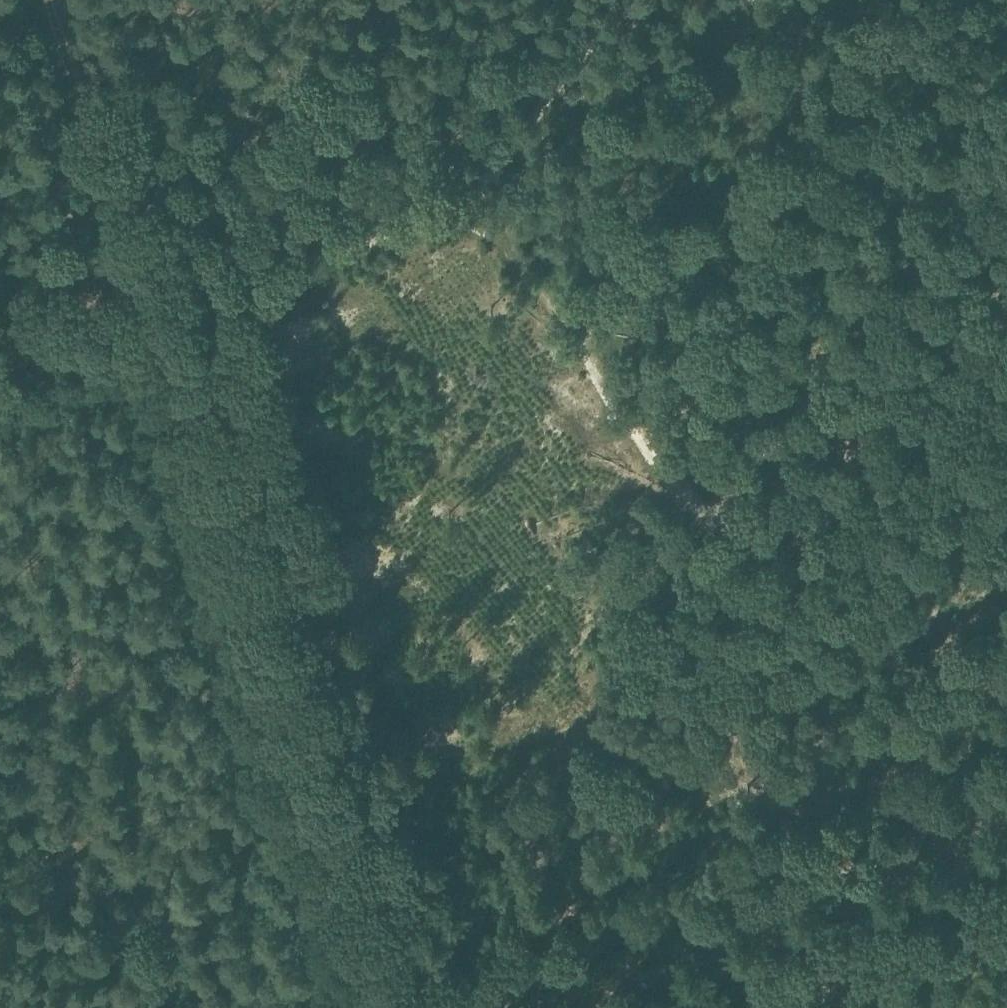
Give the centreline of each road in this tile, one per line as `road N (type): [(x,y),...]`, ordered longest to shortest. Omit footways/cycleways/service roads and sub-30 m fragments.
road 1 (track): [(153,307),(380,1007)]
road 2 (track): [(467,205),(394,241),(153,307)]
road 3 (track): [(51,0),(139,266)]
road 4 (track): [(636,0),(467,205)]
road 5 (track): [(153,307),(0,355)]
road 6 (track): [(845,1007),(993,955)]
road 7 (track): [(139,266),(0,310)]

